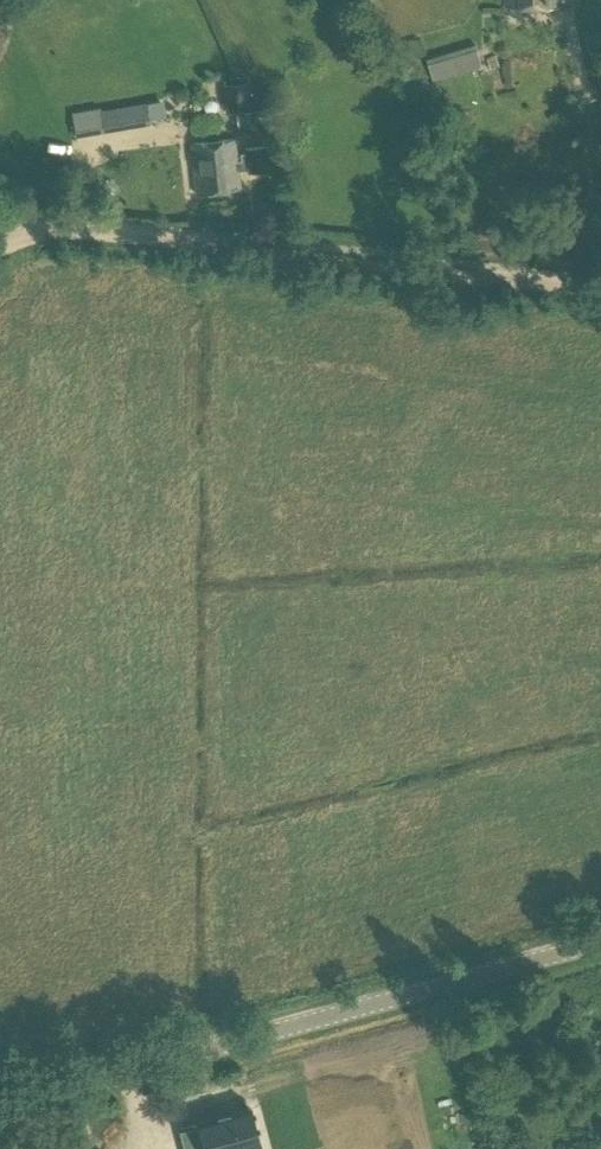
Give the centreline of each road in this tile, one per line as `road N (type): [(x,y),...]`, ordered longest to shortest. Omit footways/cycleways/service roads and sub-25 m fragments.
road 1 (tertiary): [(0,1104),(600,940)]
road 2 (track): [(17,213),(26,234),(600,293)]

